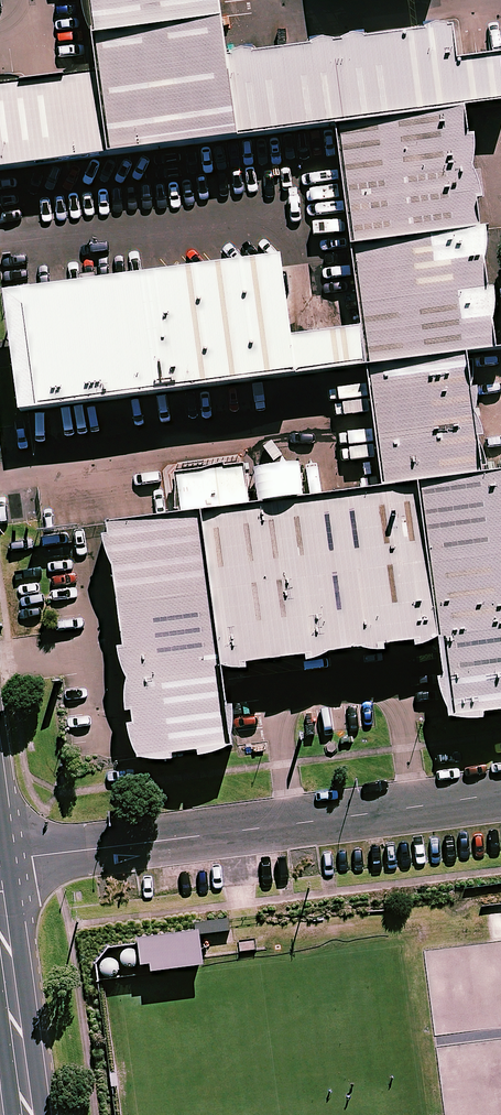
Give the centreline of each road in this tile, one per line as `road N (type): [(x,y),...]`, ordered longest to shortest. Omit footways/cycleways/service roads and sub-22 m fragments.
road 1 (residential): [(0,860),(500,793)]
road 2 (secondary): [(29,1114),(0,912)]

